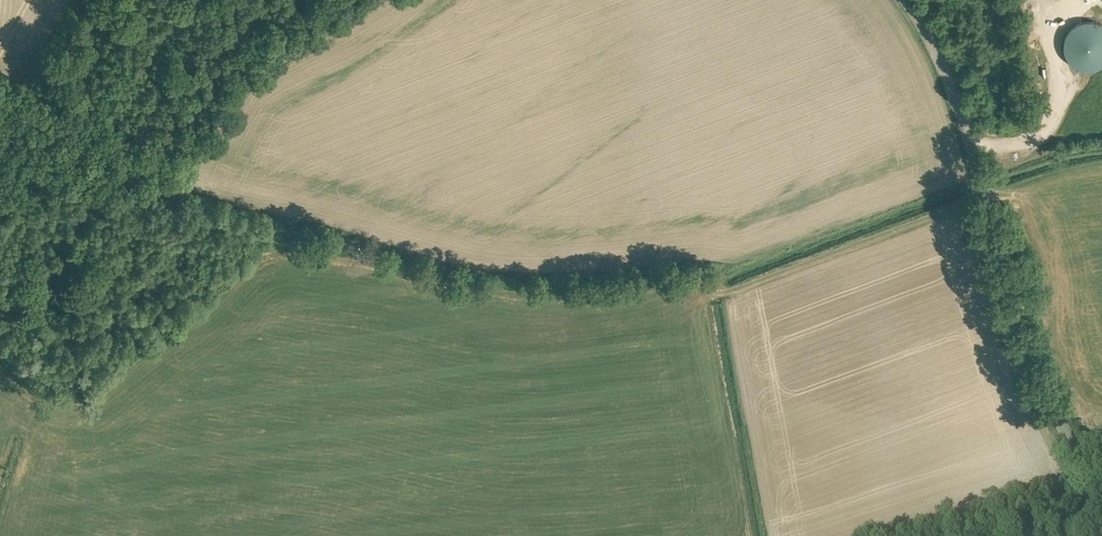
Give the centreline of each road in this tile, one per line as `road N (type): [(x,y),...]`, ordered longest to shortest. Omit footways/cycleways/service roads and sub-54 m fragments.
road 1 (tertiary): [(1101,487),(1048,398),(954,92),(906,0)]

